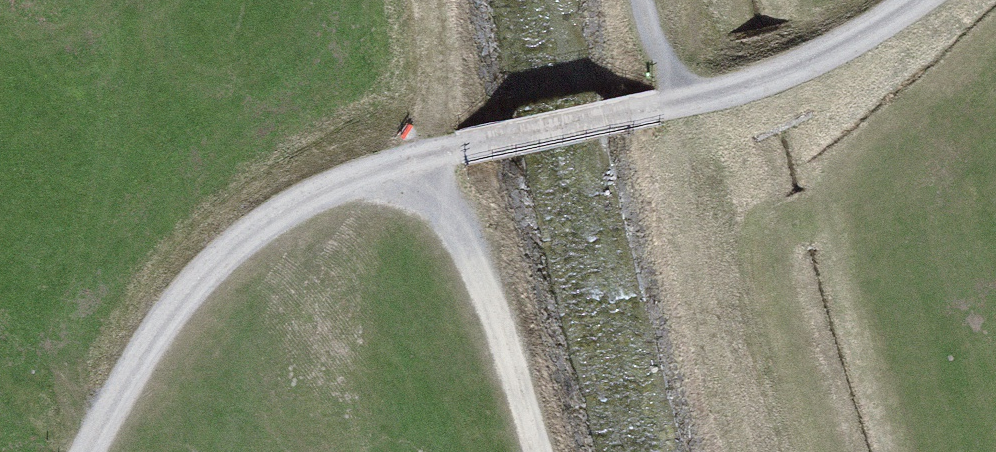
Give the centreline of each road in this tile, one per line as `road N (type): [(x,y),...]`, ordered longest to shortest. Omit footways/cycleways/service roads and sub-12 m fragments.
road 1 (track): [(916,0),(855,40),(667,111),(419,159)]
road 2 (track): [(419,159),(209,255),(96,451)]
road 3 (track): [(532,451),(475,277),(419,159)]

